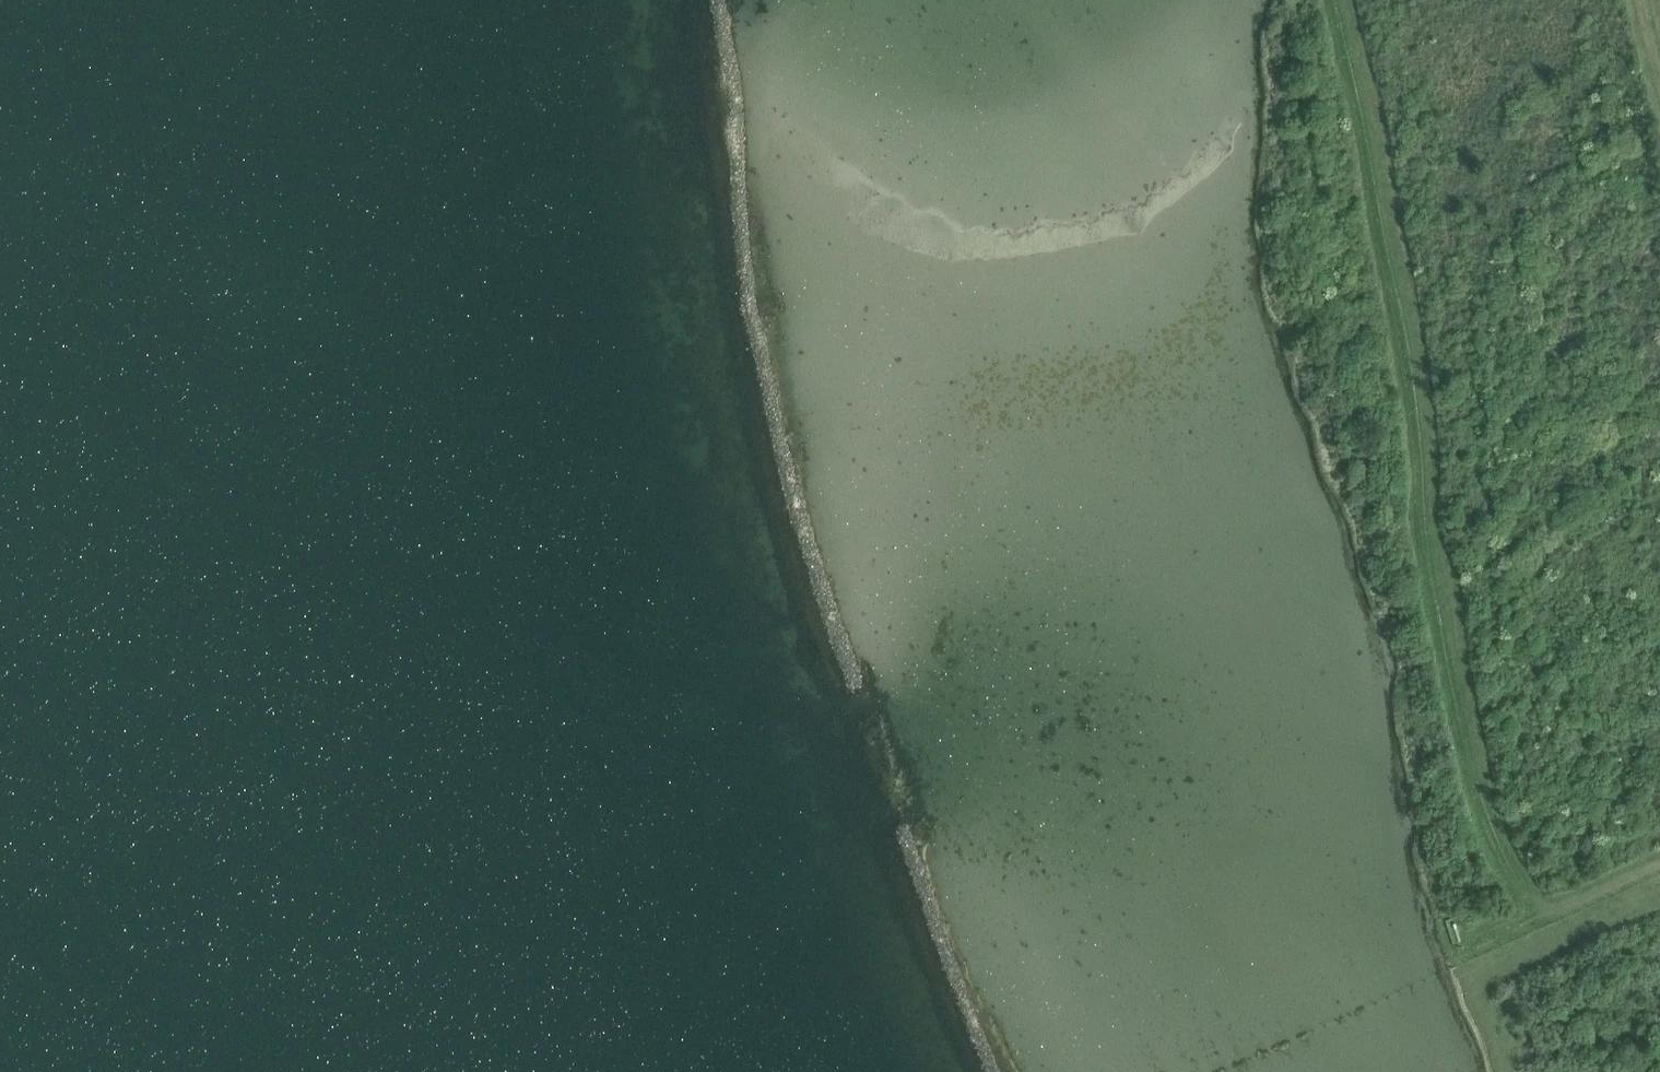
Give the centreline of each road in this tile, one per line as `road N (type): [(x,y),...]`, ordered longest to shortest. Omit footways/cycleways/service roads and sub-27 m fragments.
road 1 (track): [(1468,942),(1526,912),(1486,821),(1457,717),(1423,544),(1416,408),(1331,0)]

